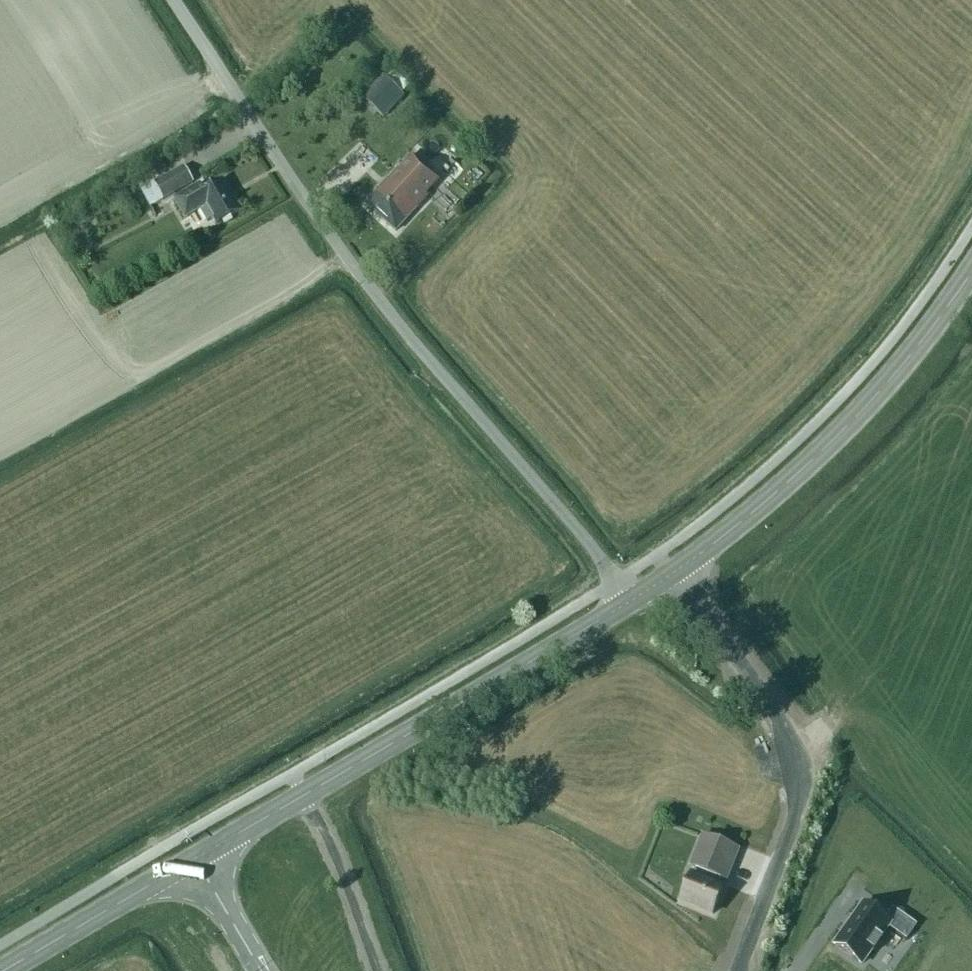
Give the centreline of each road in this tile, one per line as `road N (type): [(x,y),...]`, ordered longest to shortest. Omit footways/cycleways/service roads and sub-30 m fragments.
road 1 (unclassified): [(629,602),(312,211),(175,0)]
road 2 (secondary): [(197,860),(629,602)]
road 3 (unclassified): [(737,970),(798,807),(805,763),(675,571)]
road 4 (secondary): [(675,571),(726,536),(844,429),(971,272)]
road 5 (secondary): [(5,970),(197,860)]
road 6 (tertiary): [(262,970),(197,860)]

